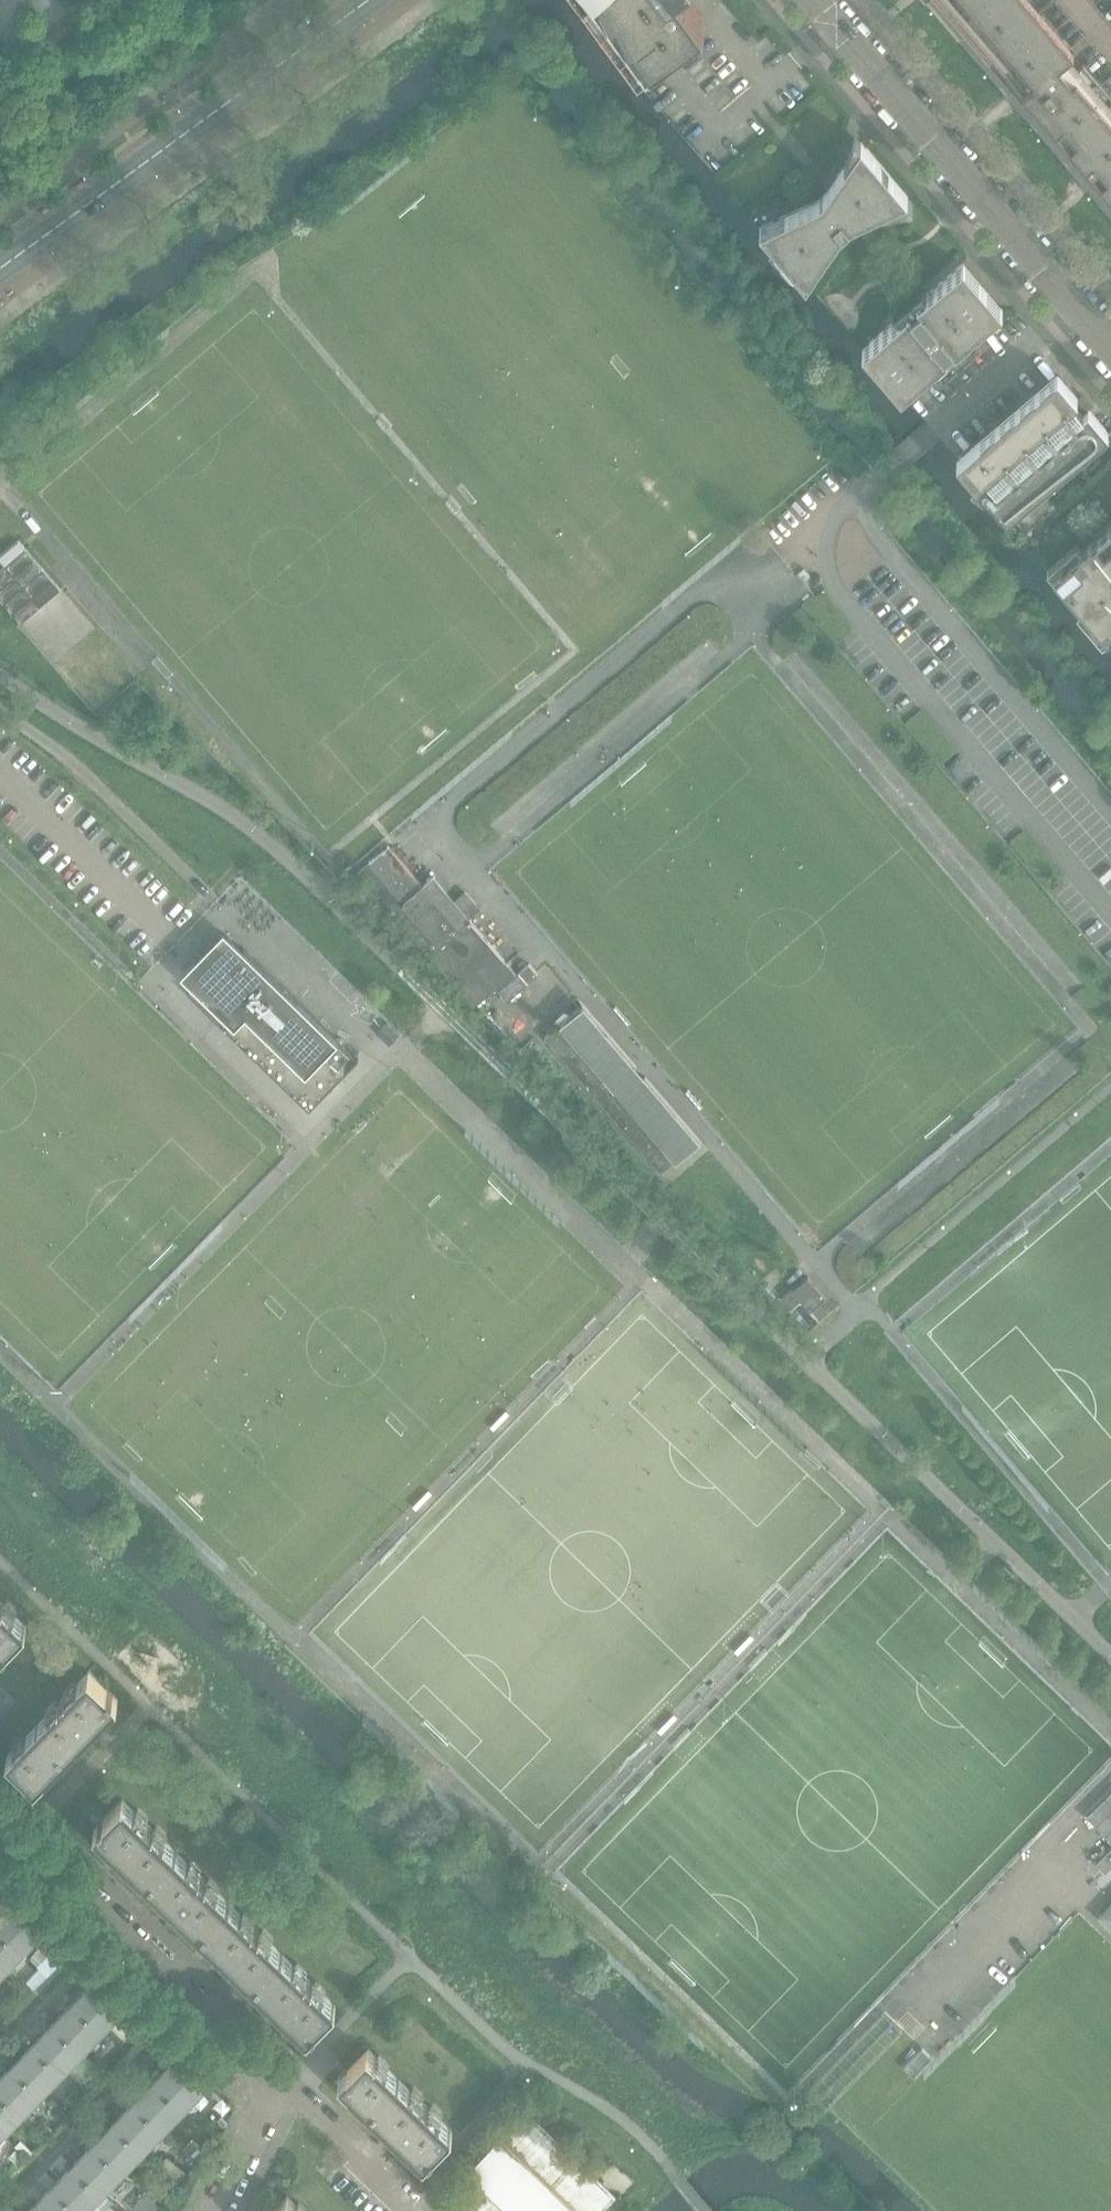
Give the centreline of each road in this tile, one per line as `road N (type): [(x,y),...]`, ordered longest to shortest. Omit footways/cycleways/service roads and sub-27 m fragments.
road 1 (residential): [(219,2210),(287,2088),(3,1815)]
road 2 (tertiary): [(1110,347),(814,0)]
road 3 (tertiary): [(0,267),(365,0)]

